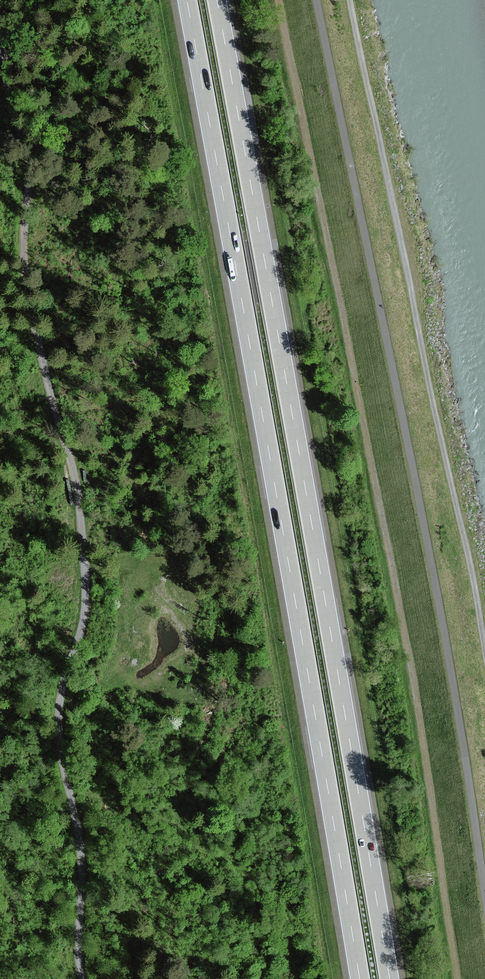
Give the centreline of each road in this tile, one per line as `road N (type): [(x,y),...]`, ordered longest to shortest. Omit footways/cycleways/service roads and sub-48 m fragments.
road 1 (track): [(457,978),(378,502),(278,0)]
road 2 (motorway): [(186,0),(359,978)]
road 3 (motorway): [(388,978),(216,0)]
road 4 (track): [(0,47),(27,160),(26,277),(83,538),(84,618),(59,728),(80,848),(82,978)]
road 5 (track): [(317,0),(428,546),(484,895)]
road 6 (track): [(484,667),(351,0)]

